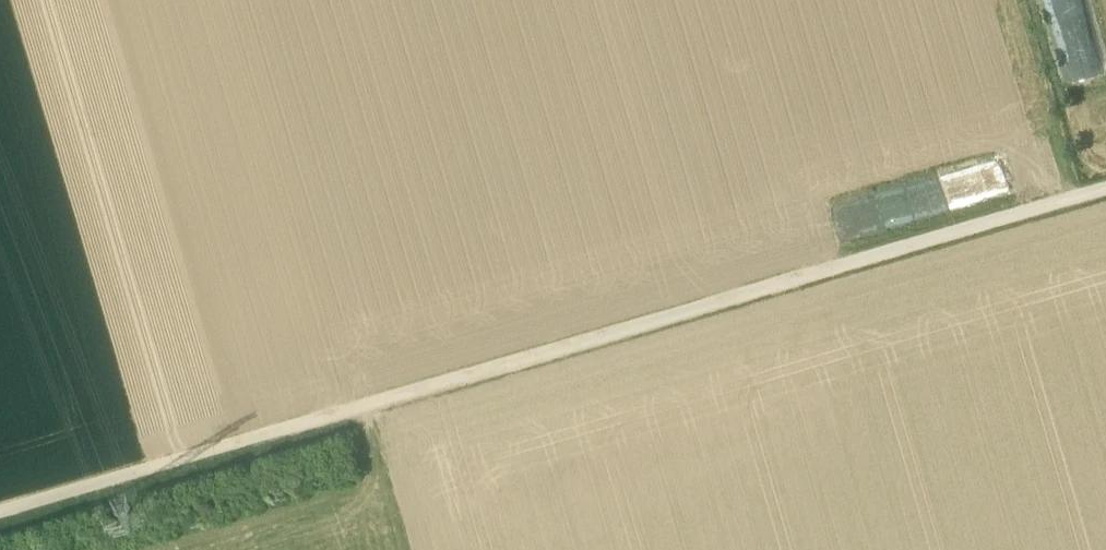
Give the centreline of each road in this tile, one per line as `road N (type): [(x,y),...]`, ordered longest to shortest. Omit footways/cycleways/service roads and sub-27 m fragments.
road 1 (track): [(1105,186),(0,512)]

